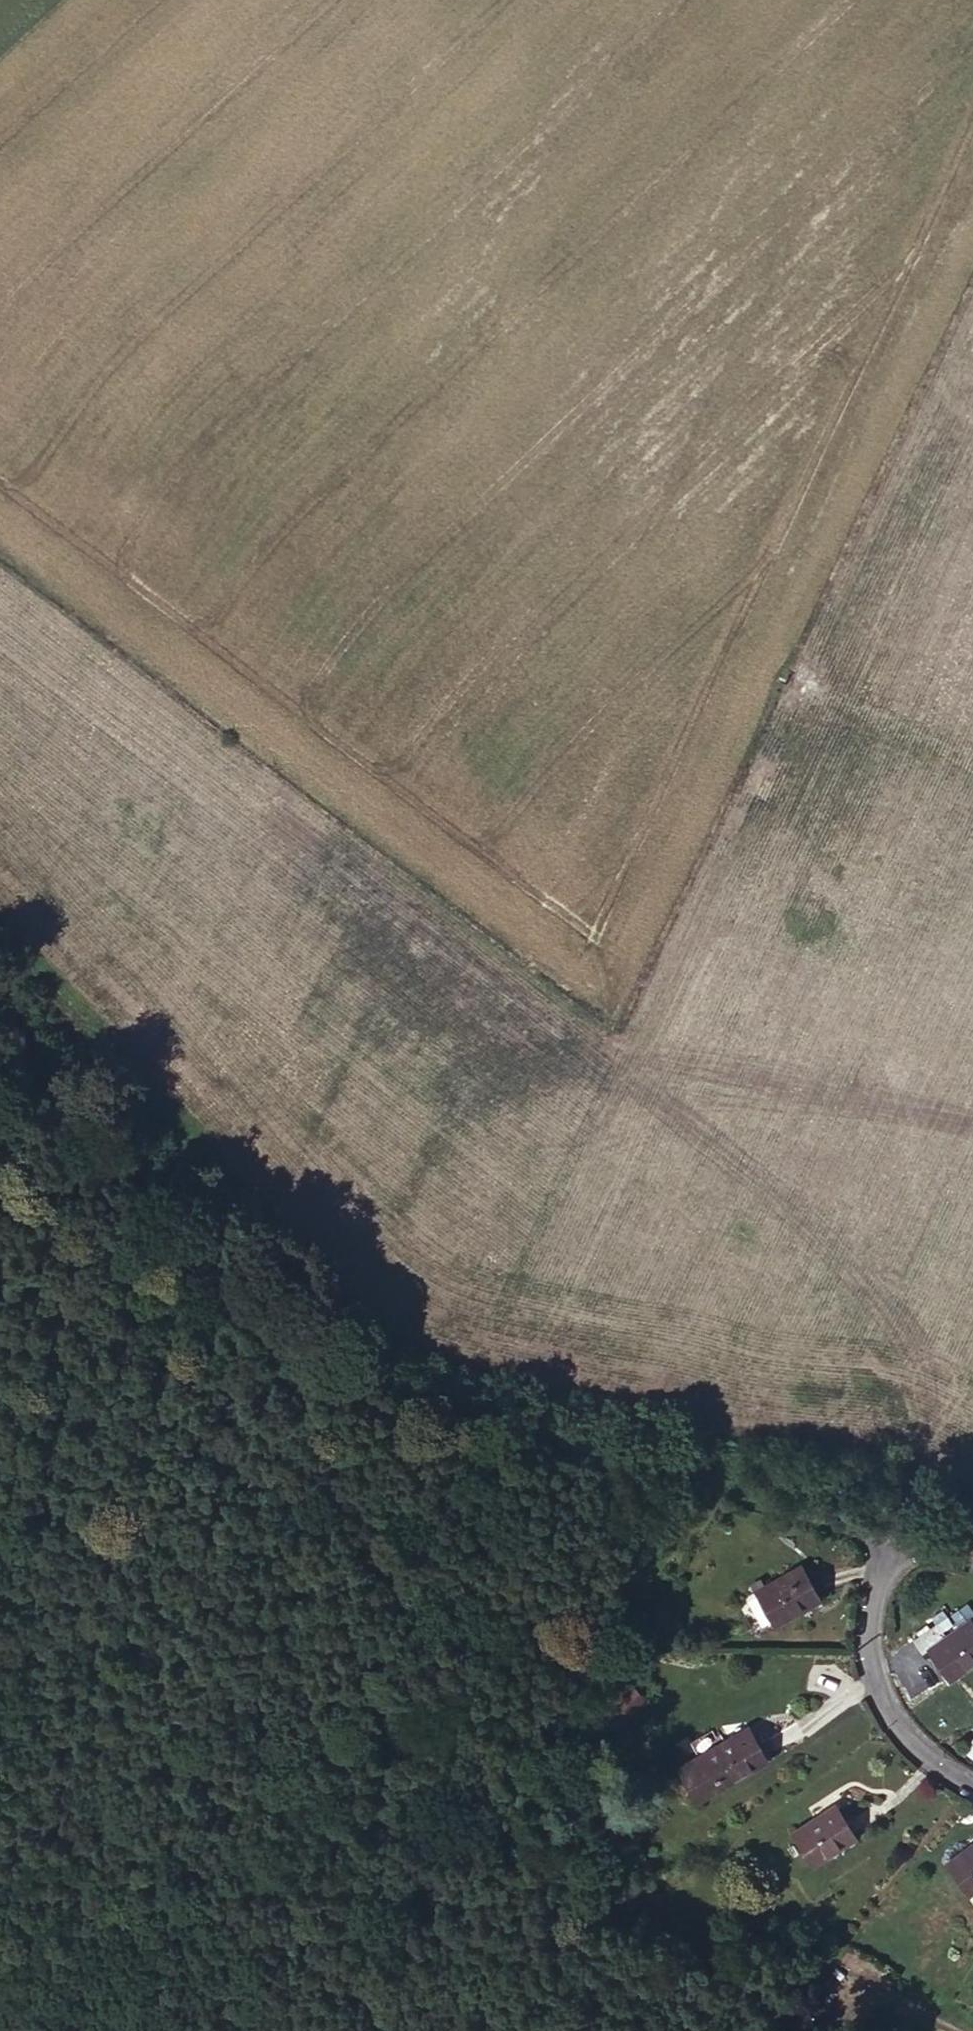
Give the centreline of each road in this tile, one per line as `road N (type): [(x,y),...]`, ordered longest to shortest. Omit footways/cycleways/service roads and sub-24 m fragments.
road 1 (residential): [(972,1788),(899,1730),(875,1690),(868,1610),(887,1539)]

